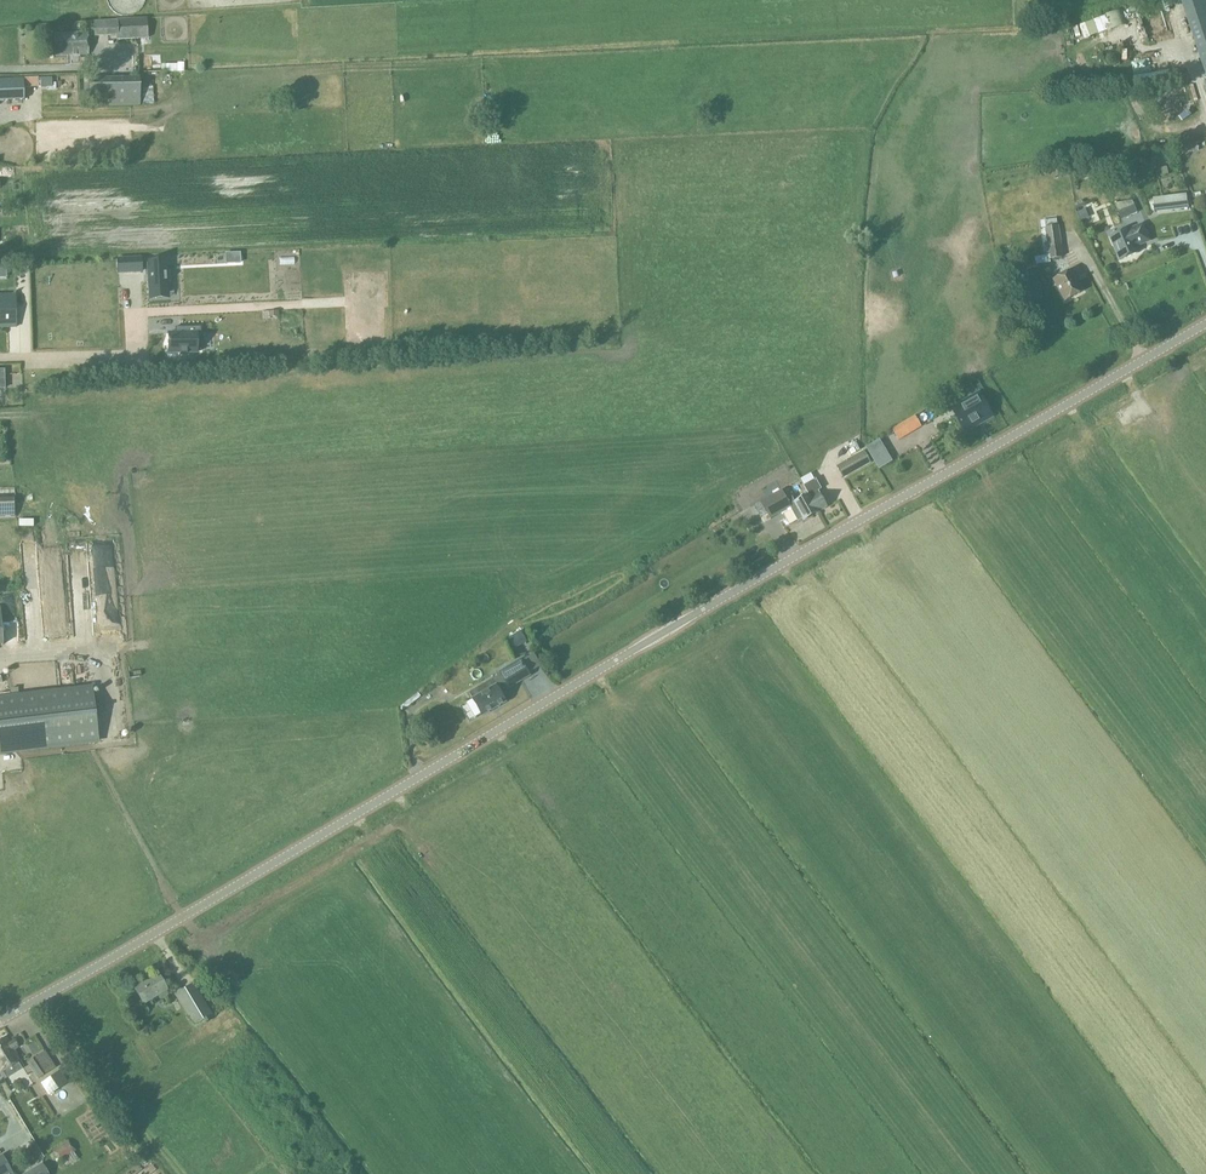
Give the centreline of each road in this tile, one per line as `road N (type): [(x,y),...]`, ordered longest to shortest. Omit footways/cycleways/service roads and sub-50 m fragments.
road 1 (tertiary): [(0,1020),(1205,326)]

